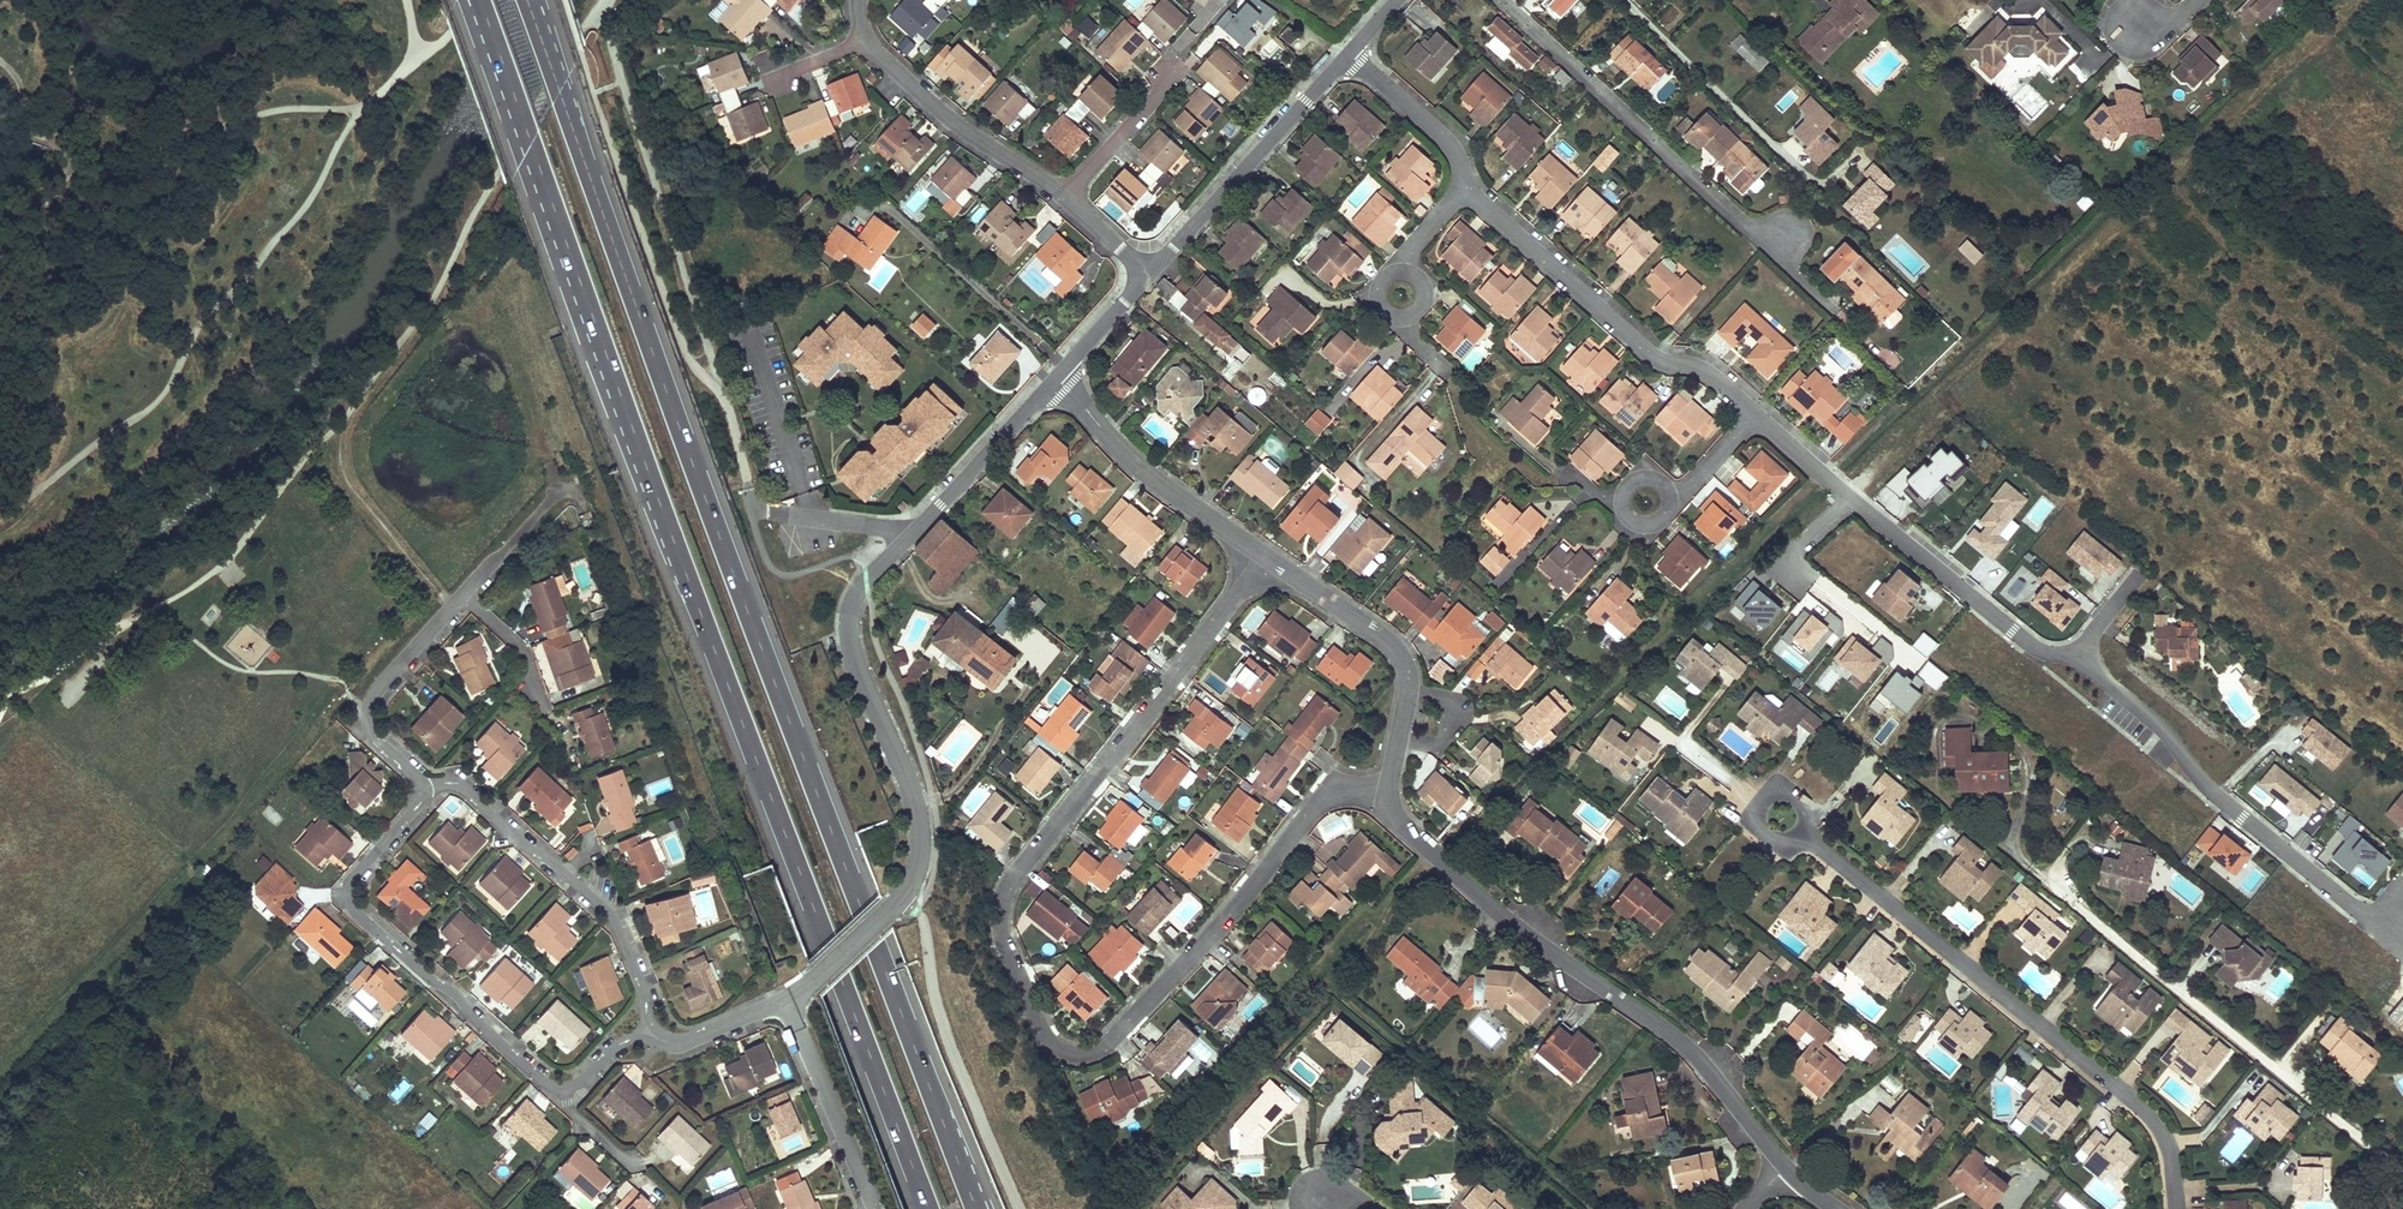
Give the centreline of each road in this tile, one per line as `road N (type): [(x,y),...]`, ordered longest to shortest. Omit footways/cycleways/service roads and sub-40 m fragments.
road 1 (trunk): [(975,1208),(528,0)]
road 2 (trunk): [(482,6),(623,416),(927,1208)]
road 3 (residential): [(1266,556),(1012,879),(1004,938),(1049,1043),(1085,1057),(1103,1050),(1227,919),(1319,802),(1352,791),(1388,799)]
road 4 (residential): [(1058,380),(866,578),(852,602),(851,647),(916,801),(921,854),(904,895),(786,1000)]
road 5 (residential): [(1388,799),(1393,816),(1421,844),(1713,1069),(1783,1167)]
road 6 (residential): [(2175,1208),(2171,1147),(2148,1115),(1803,834)]
road 7 (residential): [(2402,1171),(1991,837)]
road 8 (residential): [(1503,0),(1825,297)]
road 9 (residential): [(2076,657),(2163,731),(2221,803),(2366,921),(2402,921)]
road 10 (residential): [(427,788),(355,875),(350,902),(538,1078),(567,1089)]
road 11 (residential): [(1470,192),(1647,352),(1713,377),(1757,416)]
road 12 (residential): [(641,1028),(644,989),(607,911),(464,786),(427,788)]
road 13 (residential): [(1347,56),(1149,269)]
road 14 (residential): [(1852,496),(2035,650),(2076,657)]
road 15 (residential): [(1058,380),(1155,479),(1266,556)]
road 16 (residential): [(861,30),(880,64),(930,113),(1065,195)]
road 17 (residential): [(427,788),(378,742),(368,712),(385,680),(461,596)]
road 18 (residential): [(786,1000),(876,1208)]
road 19 (residential): [(1266,556),(1392,645),(1405,693)]
road 20 (residential): [(461,596),(563,486),(576,490),(593,526)]
road 21 (residential): [(1347,56),(1441,135),(1470,192)]
road 22 (residential): [(1065,195),(1170,73)]
road 23 (residential): [(786,1000),(686,1043),(641,1028)]
road 24 (residential): [(1149,269),(1058,380)]
road 25 (residential): [(1405,693),(1450,701),(1461,712),(1441,745),(1398,739)]
road 26 (residential): [(1757,416),(1700,477),(1646,502)]
road 27 (residential): [(1803,834),(1811,815),(1780,789),(1753,821),(1783,847)]
road 28 (residential): [(461,596),(523,649),(533,696)]
road 29 (residential): [(1470,192),(1420,240),(1405,265),(1403,295)]
road 30 (residential): [(1757,416),(1852,496)]

